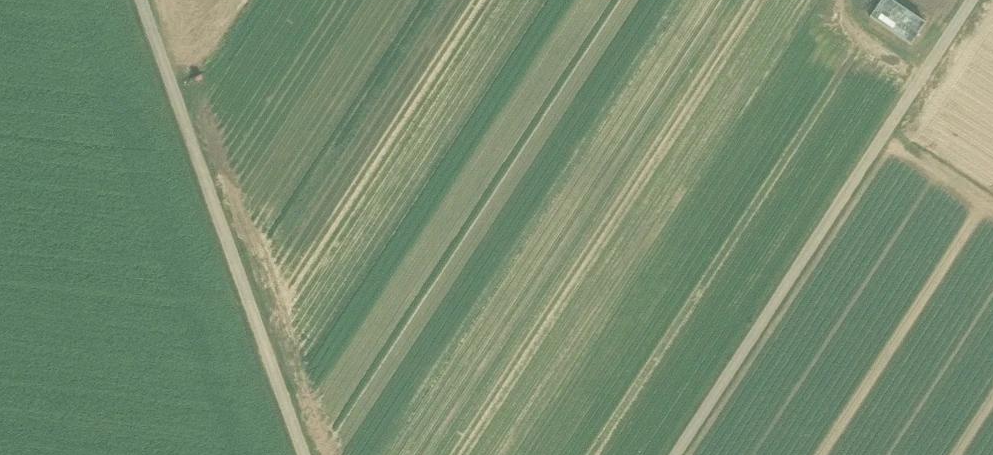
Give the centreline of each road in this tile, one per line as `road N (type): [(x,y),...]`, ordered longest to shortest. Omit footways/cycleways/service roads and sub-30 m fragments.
road 1 (track): [(980,0),(684,454)]
road 2 (track): [(306,454),(145,0)]

